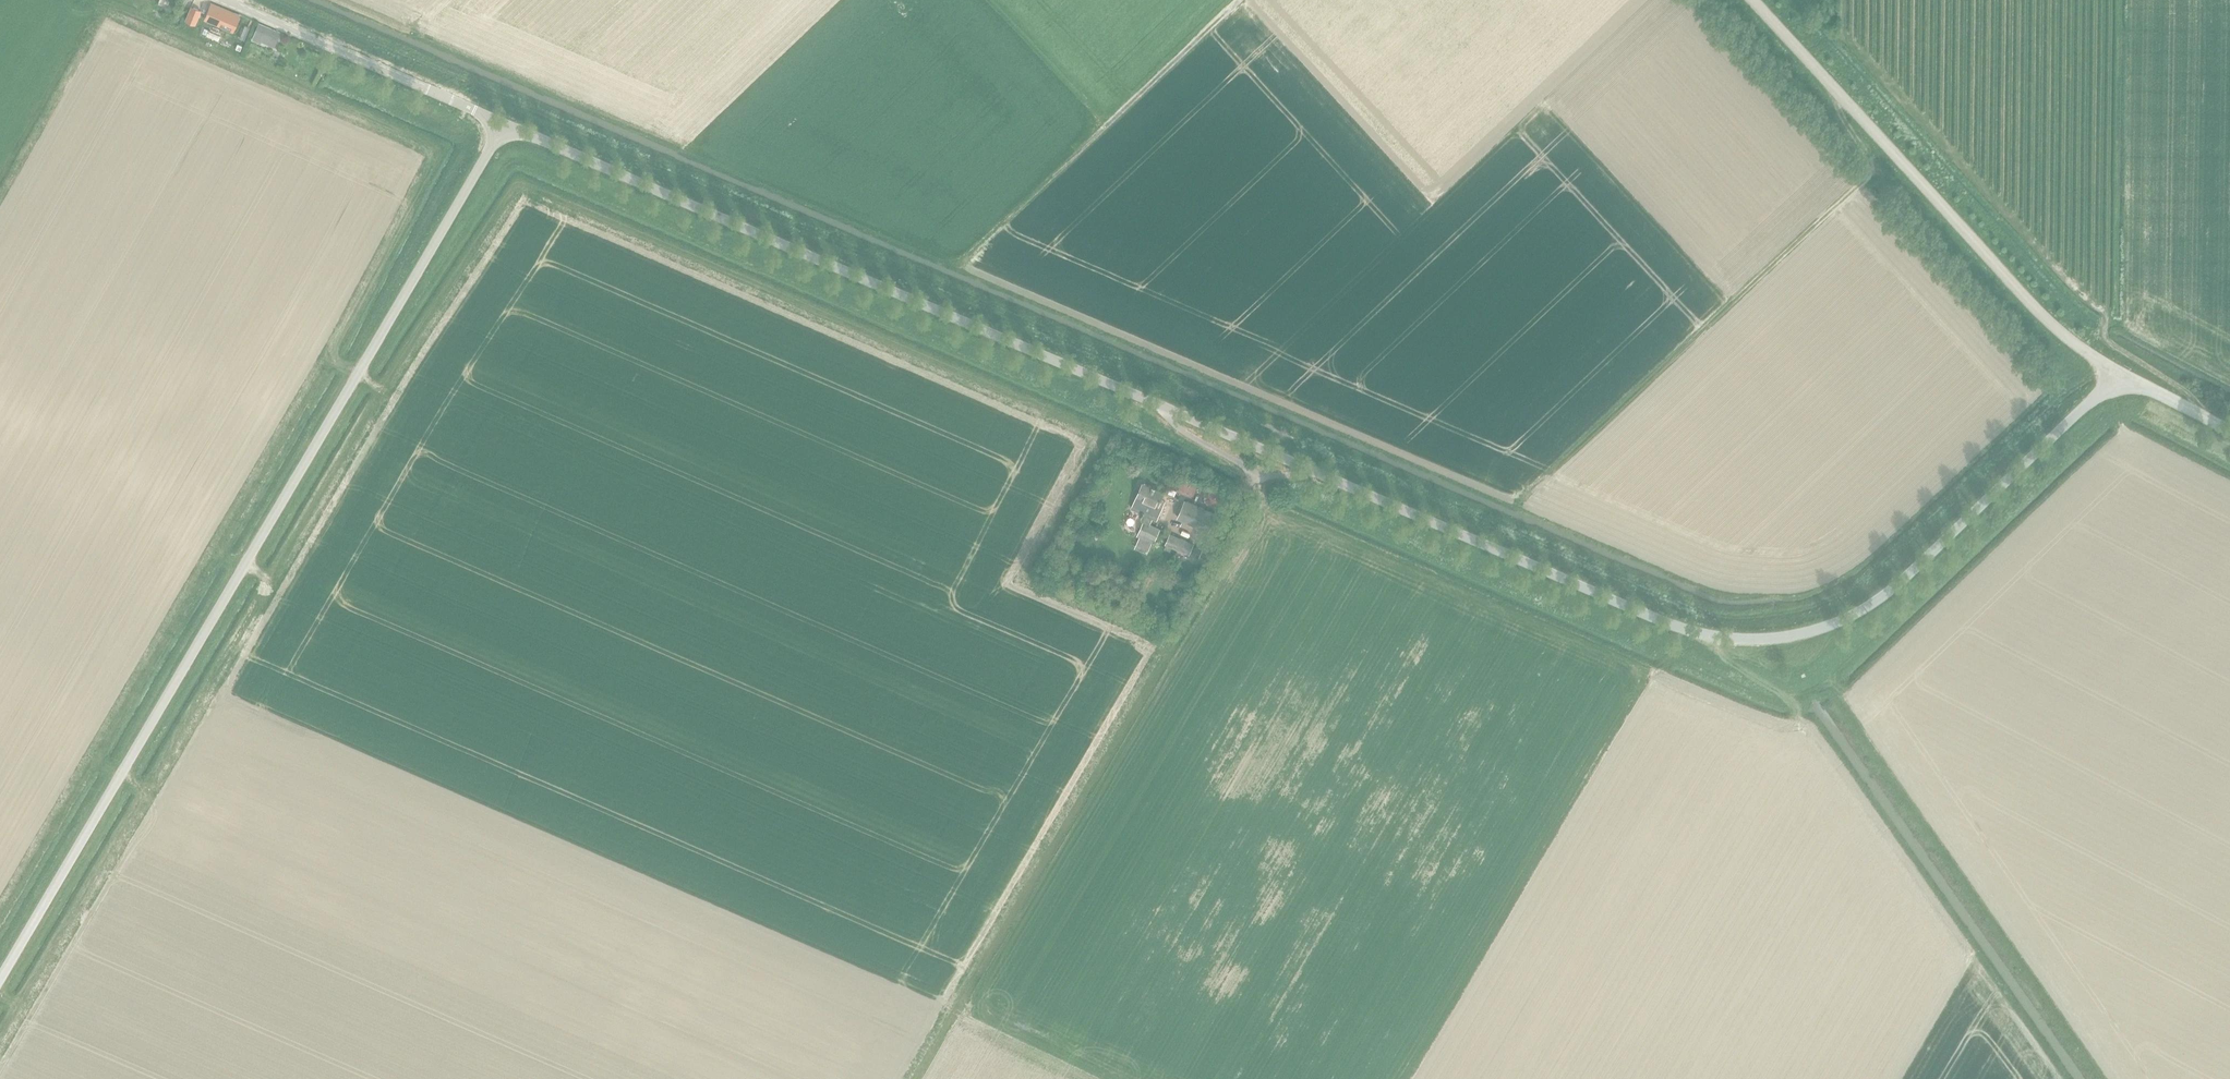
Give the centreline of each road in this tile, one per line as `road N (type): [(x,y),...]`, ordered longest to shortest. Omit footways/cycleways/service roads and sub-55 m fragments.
road 1 (unclassified): [(2118,383),(1878,599),(1823,629),(1774,642),(1723,637),(1665,621),(1099,384),(503,126)]
road 2 (unclassified): [(0,977),(503,126)]
road 3 (unclassified): [(2118,383),(1942,206),(1757,0)]
road 4 (track): [(1846,99),(1859,173),(1853,186),(1542,482)]
road 5 (track): [(1238,0),(971,250)]
road 6 (residential): [(469,111),(219,0)]
road 7 (unclassified): [(2229,431),(2118,383)]

